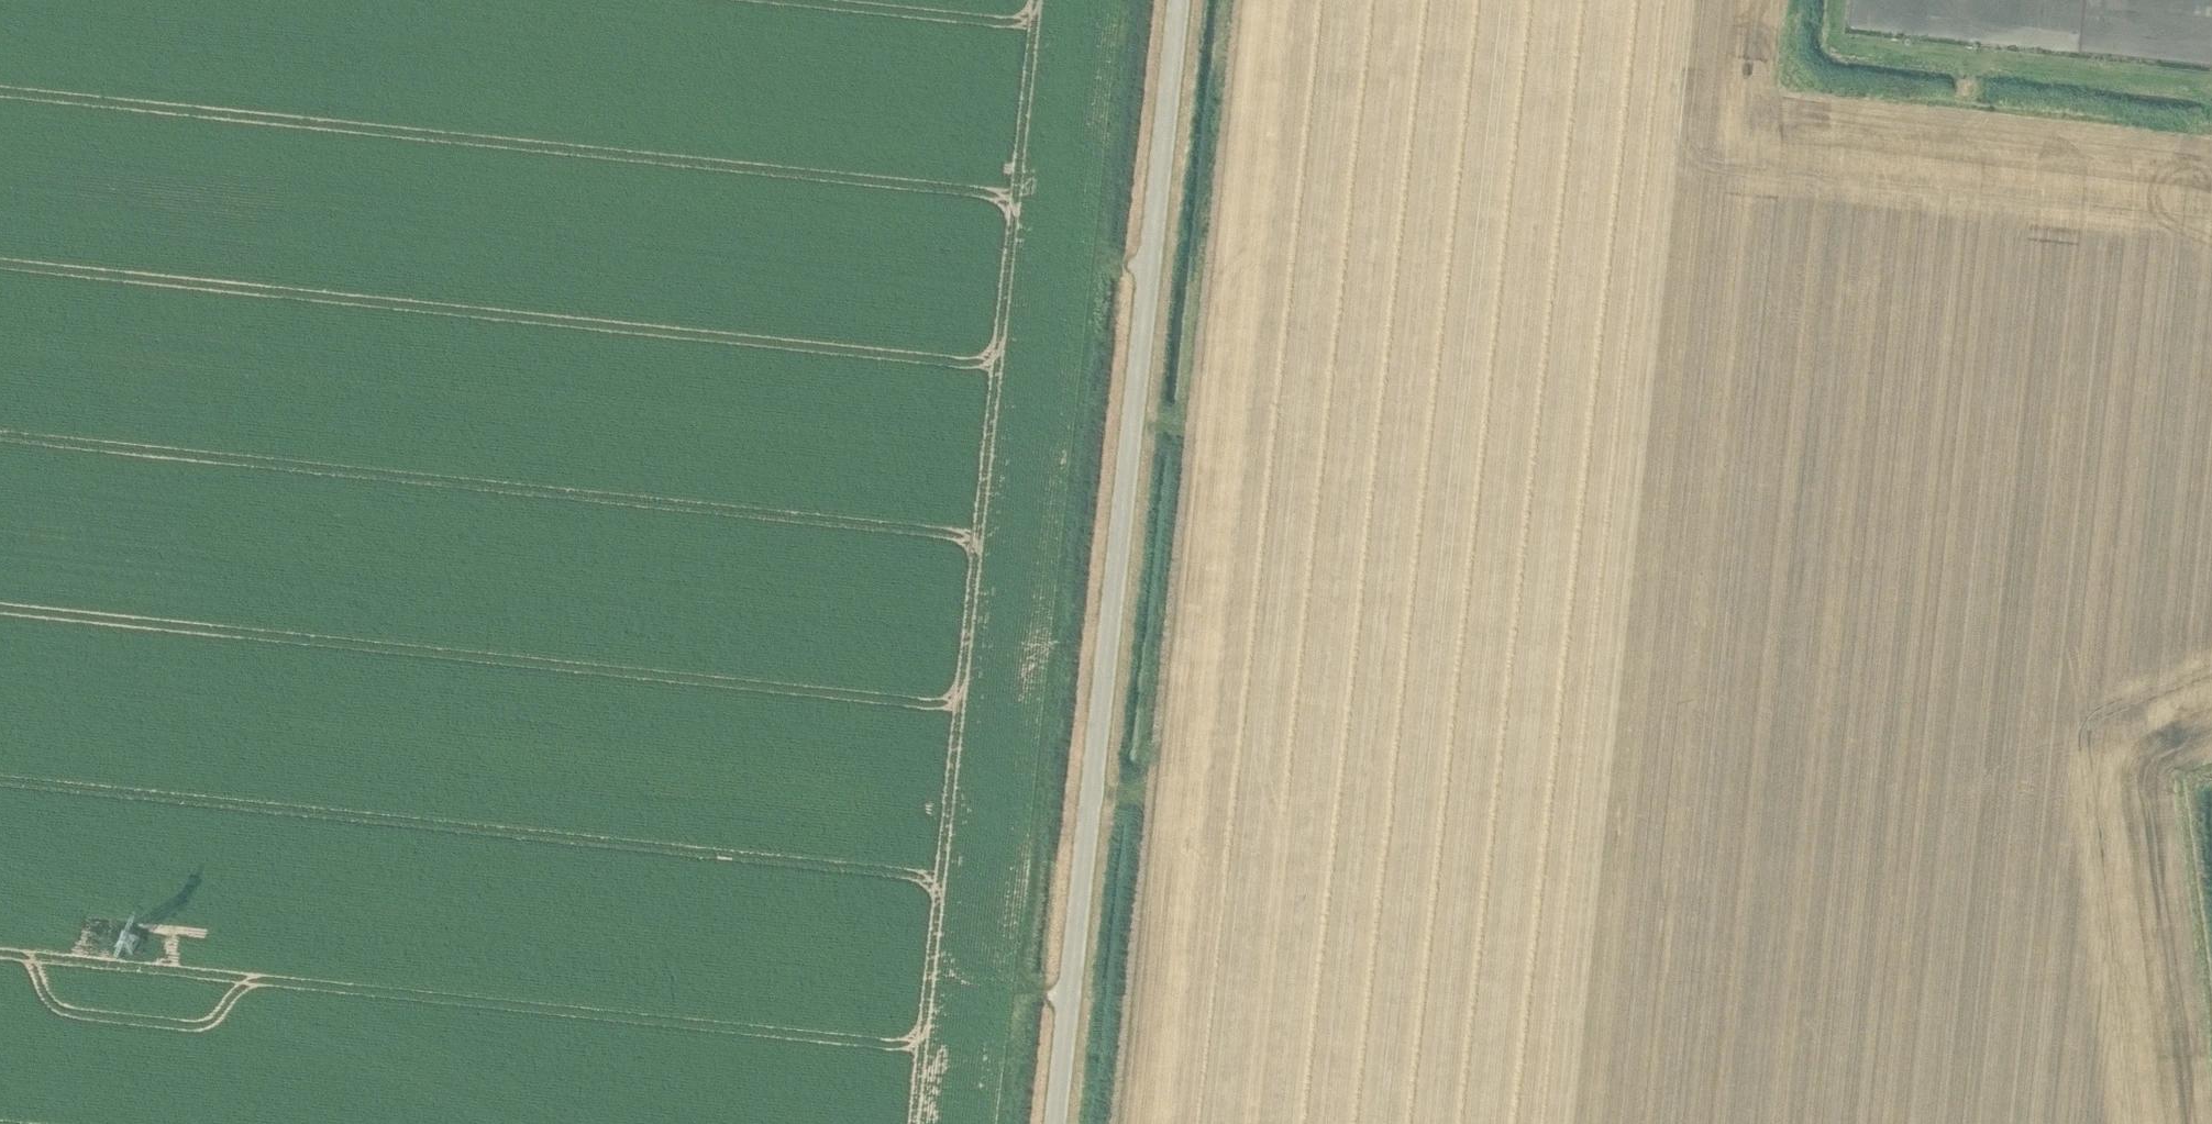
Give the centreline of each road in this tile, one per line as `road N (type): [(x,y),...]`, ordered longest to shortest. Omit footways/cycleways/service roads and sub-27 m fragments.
road 1 (unclassified): [(1054,1123),(1178,0)]
road 2 (track): [(2211,123),(1765,72)]
road 3 (track): [(1845,46),(2211,85)]
road 4 (track): [(2211,991),(2187,785),(2211,776)]

